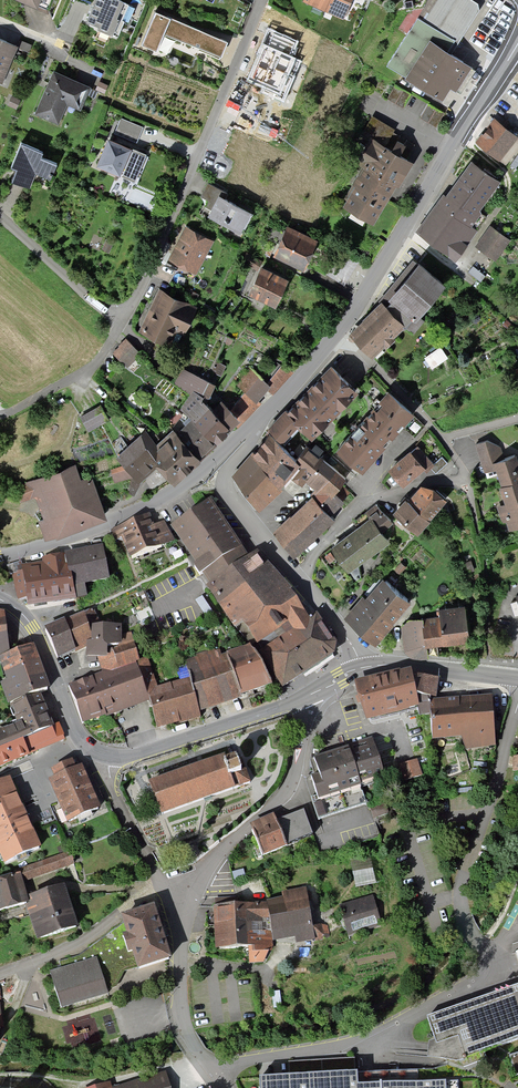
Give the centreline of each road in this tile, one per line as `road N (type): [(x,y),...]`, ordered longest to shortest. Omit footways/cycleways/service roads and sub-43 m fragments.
road 1 (unclassified): [(210,1067),(362,1041),(492,976),(493,961),(458,897),(517,709)]
road 2 (tertiary): [(255,418),(335,337),(517,39)]
road 3 (residential): [(260,0),(124,320)]
road 4 (tertiary): [(0,558),(162,498),(255,418)]
road 5 (unclassified): [(185,884),(286,790),(303,699)]
road 6 (tertiary): [(99,753),(129,756),(303,699)]
road 7 (residential): [(296,578),(363,500),(466,478)]
road 8 (residential): [(296,578),(226,494),(227,468),(255,438),(255,418)]
road 9 (residential): [(210,1067),(185,1033),(177,1001),(185,884)]
road 10 (tertiary): [(0,600),(32,627),(75,733),(99,753)]
road 11 (unclassified): [(163,891),(66,952),(0,976)]
road 12 (residential): [(0,217),(124,320)]
road 13 (tertiary): [(365,670),(517,679)]
road 14 (residential): [(163,891),(99,753)]

